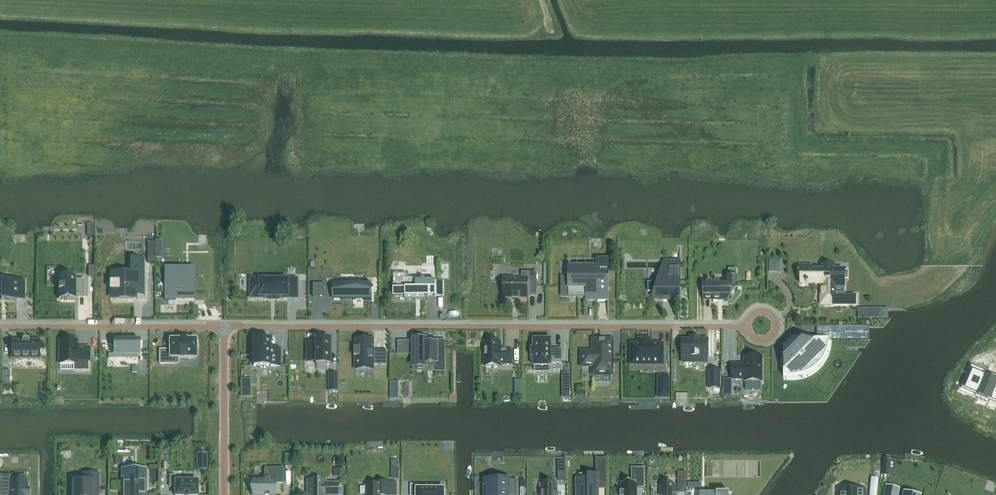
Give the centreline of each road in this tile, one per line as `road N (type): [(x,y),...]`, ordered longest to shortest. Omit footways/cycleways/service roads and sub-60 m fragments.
road 1 (residential): [(225,325),(762,325)]
road 2 (residential): [(0,325),(225,325)]
road 3 (residential): [(225,325),(224,494)]

